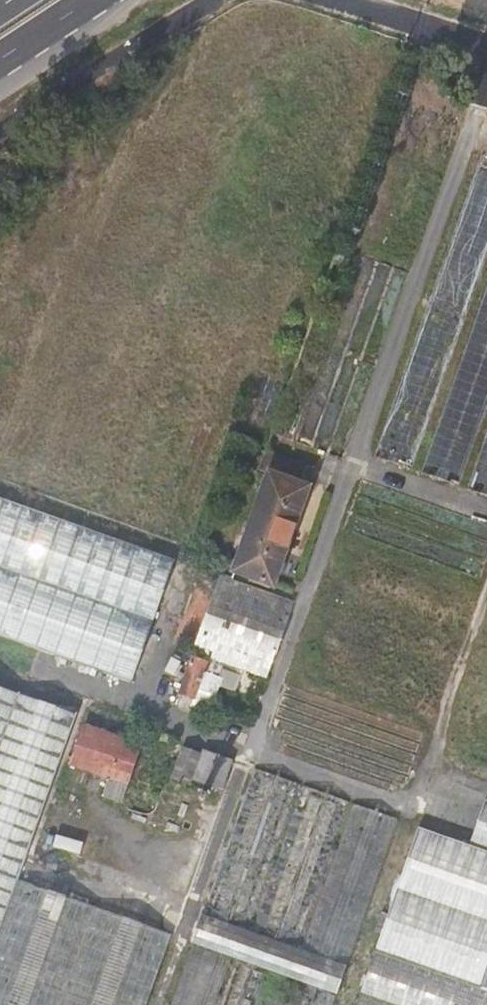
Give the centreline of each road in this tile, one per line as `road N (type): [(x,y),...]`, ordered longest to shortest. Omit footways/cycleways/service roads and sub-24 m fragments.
road 1 (unclassified): [(213,0),(0,129)]
road 2 (unclassified): [(339,0),(486,48)]

